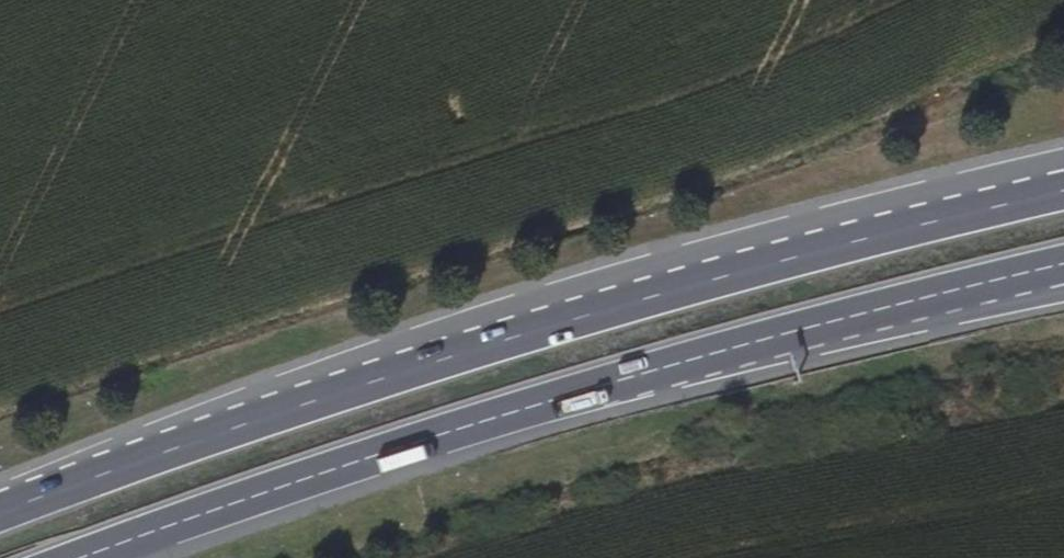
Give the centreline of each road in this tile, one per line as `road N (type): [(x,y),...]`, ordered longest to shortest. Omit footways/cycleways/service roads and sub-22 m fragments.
road 1 (trunk): [(1063,182),(632,290),(367,376),(0,513)]
road 2 (trunk): [(75,557),(567,395),(1063,273)]

